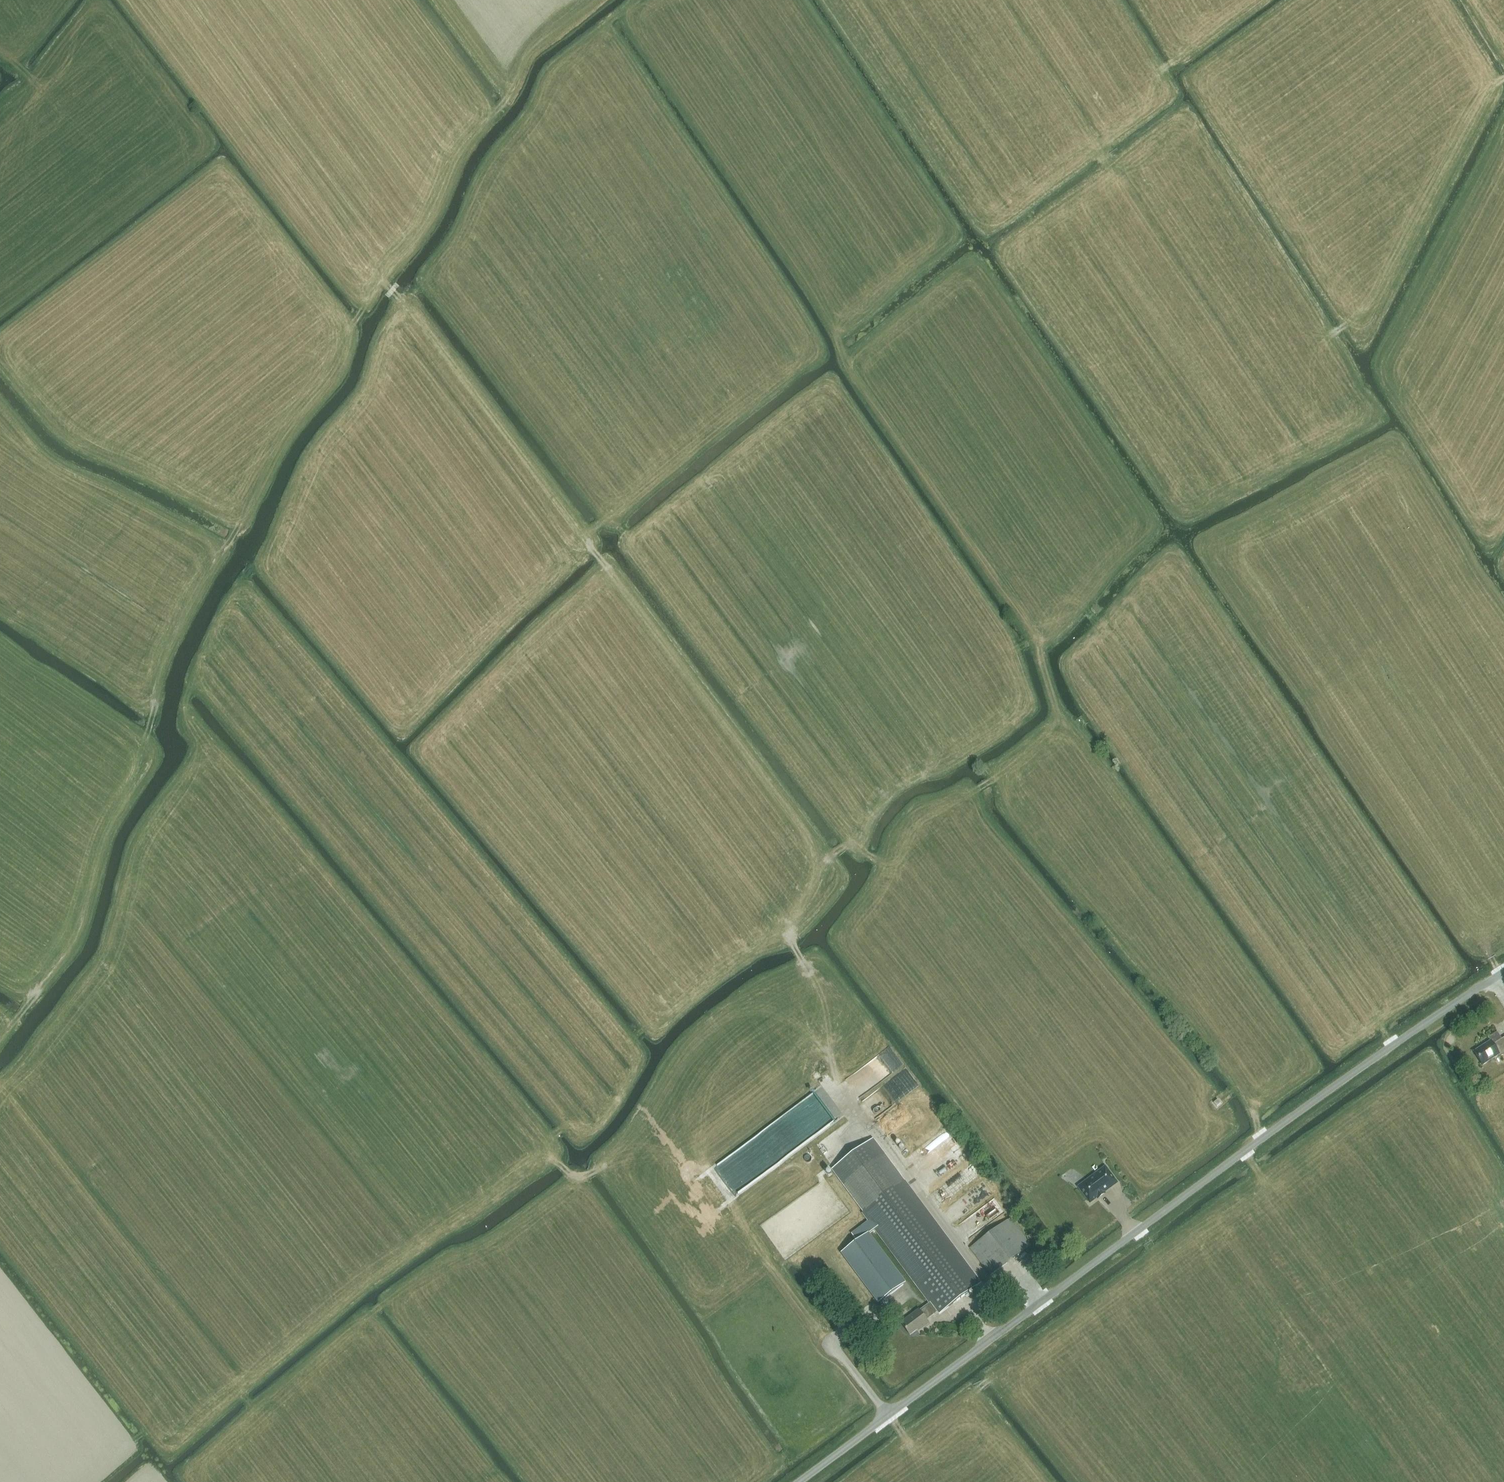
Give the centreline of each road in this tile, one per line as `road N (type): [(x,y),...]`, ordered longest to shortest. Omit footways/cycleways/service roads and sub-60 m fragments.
road 1 (unclassified): [(1503,975),(1244,1155),(803,1481)]

